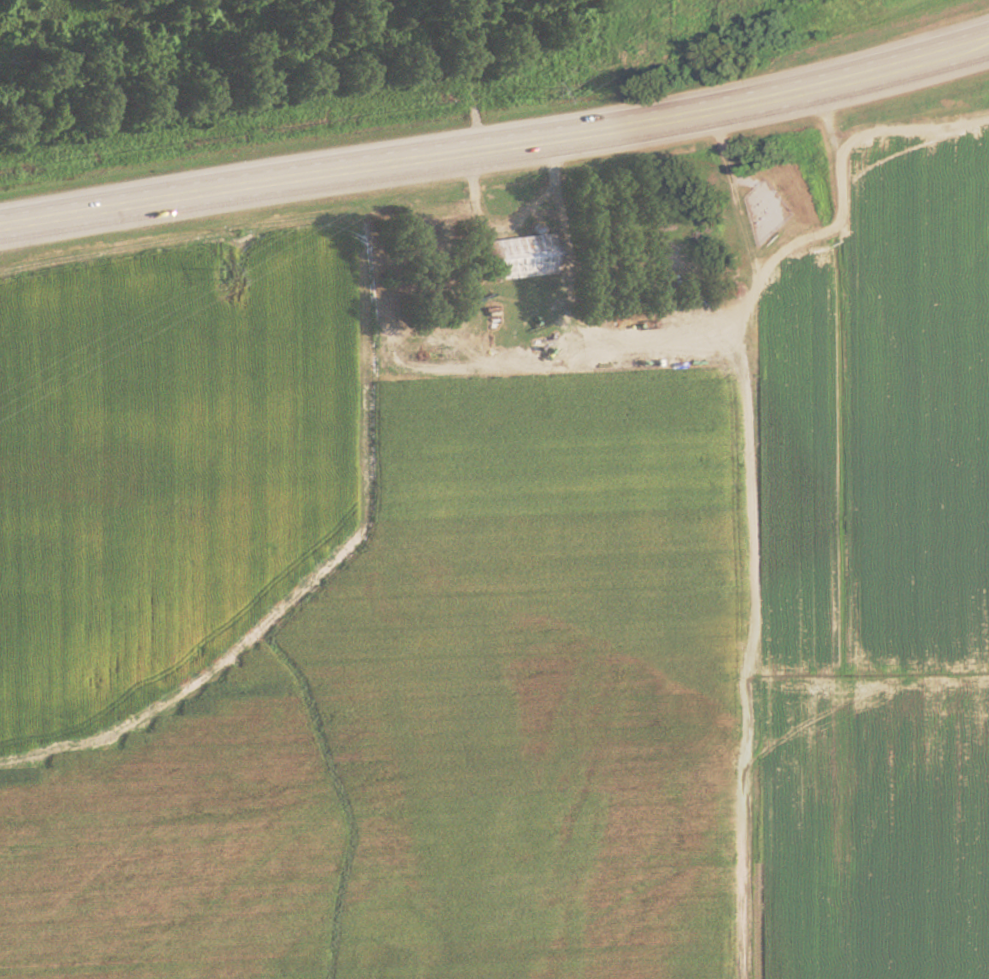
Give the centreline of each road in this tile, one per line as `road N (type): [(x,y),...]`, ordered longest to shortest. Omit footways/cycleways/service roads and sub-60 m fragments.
road 1 (trunk): [(0,223),(736,107)]
road 2 (trunk): [(988,30),(736,107)]
road 3 (trunk): [(736,107),(808,105),(988,55)]

